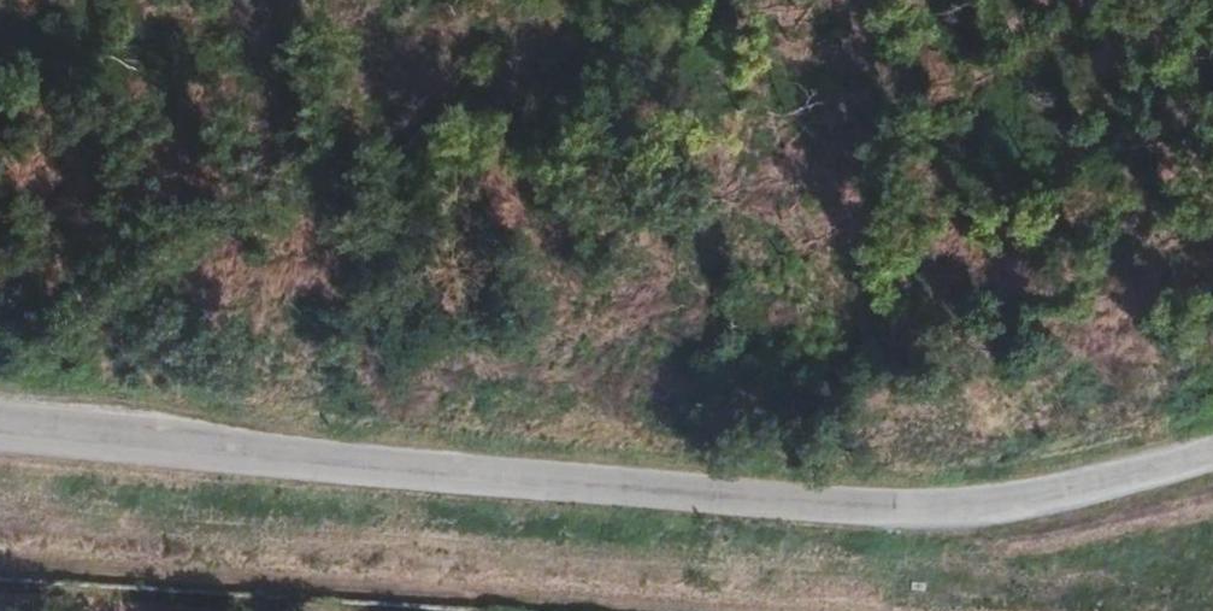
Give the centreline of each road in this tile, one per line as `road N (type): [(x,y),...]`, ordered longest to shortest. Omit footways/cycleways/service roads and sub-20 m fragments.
road 1 (track): [(1212,525),(1002,556),(695,561),(512,537),(344,577),(0,554)]

